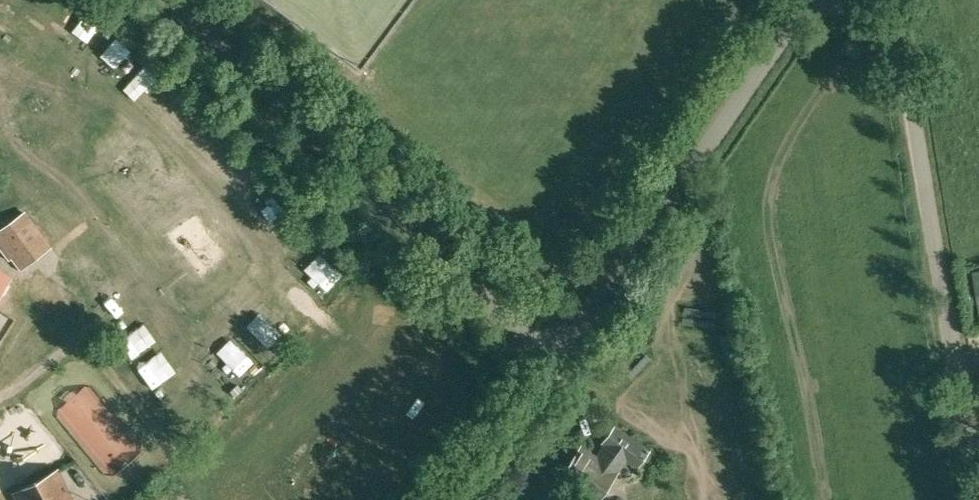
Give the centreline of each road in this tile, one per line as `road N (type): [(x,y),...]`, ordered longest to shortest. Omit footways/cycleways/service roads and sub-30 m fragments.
road 1 (unclassified): [(560,357),(540,349),(153,0)]
road 2 (unclassified): [(978,499),(912,119),(888,50),(825,0)]
road 3 (unclassified): [(560,357),(808,0)]
road 4 (track): [(0,111),(34,156),(69,175),(182,306),(198,308),(219,296),(253,263),(254,243)]
road 5 (track): [(0,42),(42,38),(222,185)]
road 6 (track): [(66,348),(91,346),(107,362),(198,471)]
road 7 (unclassified): [(460,499),(560,357)]

